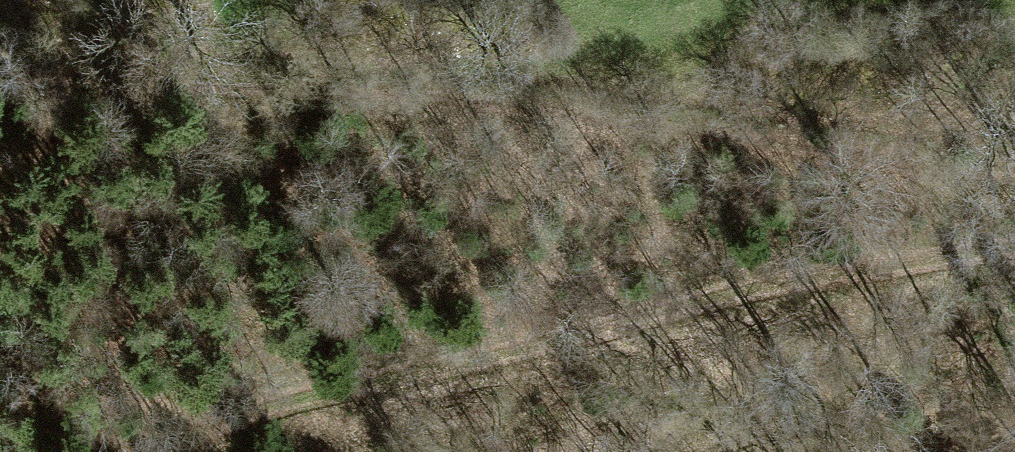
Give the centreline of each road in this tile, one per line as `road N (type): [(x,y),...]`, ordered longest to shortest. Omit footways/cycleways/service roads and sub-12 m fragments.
road 1 (track): [(0,55),(332,69),(756,146),(1014,158)]
road 2 (track): [(1014,236),(629,317),(129,451)]

